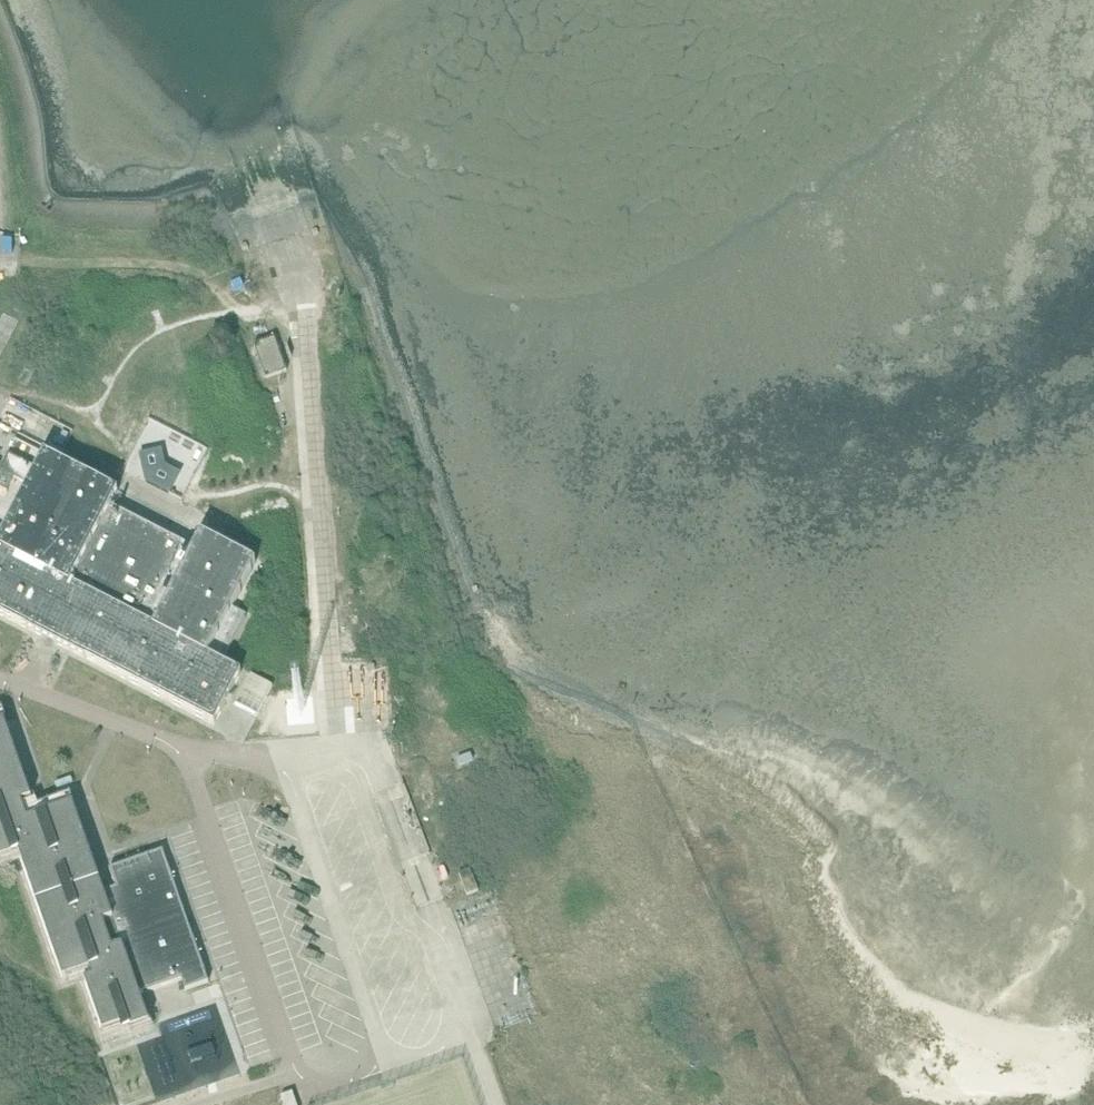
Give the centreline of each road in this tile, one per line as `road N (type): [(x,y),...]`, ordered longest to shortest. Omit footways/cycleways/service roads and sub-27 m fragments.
road 1 (unclassified): [(339,770),(302,297)]
road 2 (unclassified): [(339,770),(361,795),(403,916),(436,944),(478,1054)]
road 3 (unclassified): [(179,753),(0,680)]

